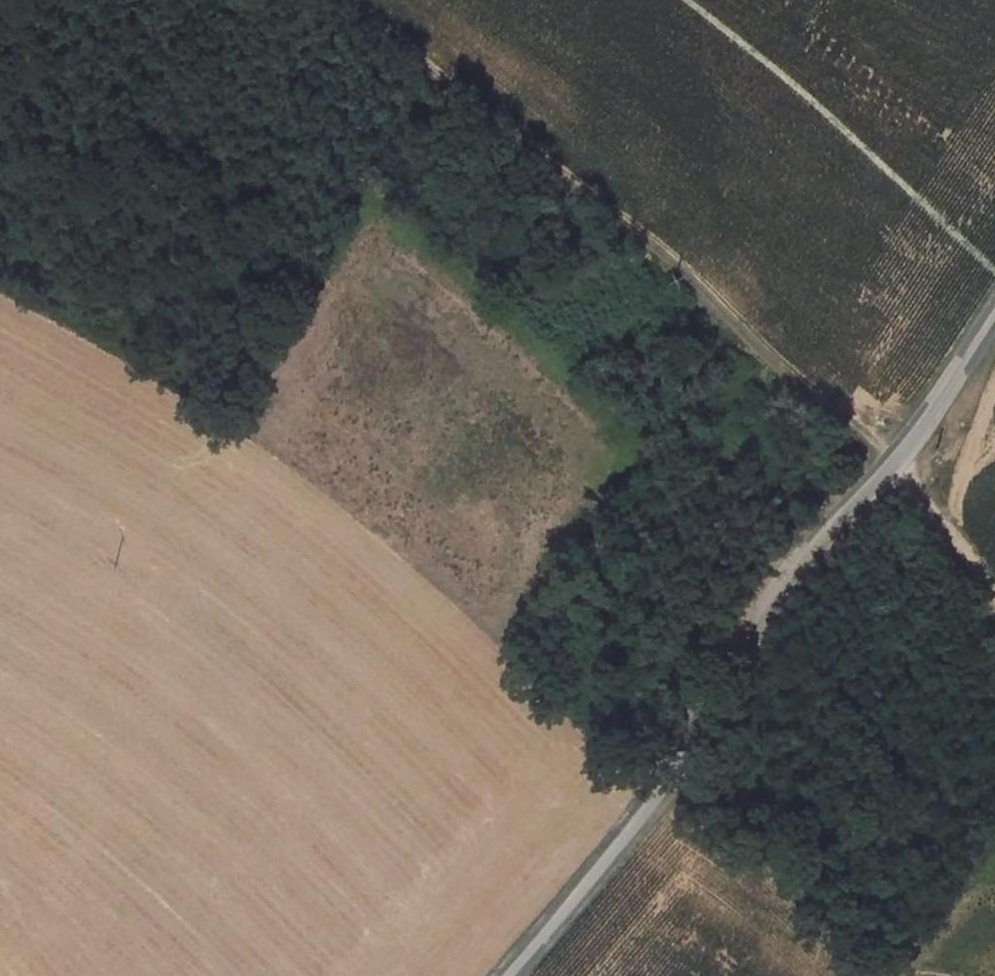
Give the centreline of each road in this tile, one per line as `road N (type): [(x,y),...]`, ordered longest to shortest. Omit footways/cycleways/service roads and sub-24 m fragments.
road 1 (unclassified): [(502,975),(717,715),(772,593),(935,408),(994,316)]
road 2 (track): [(994,596),(942,519),(886,463)]

